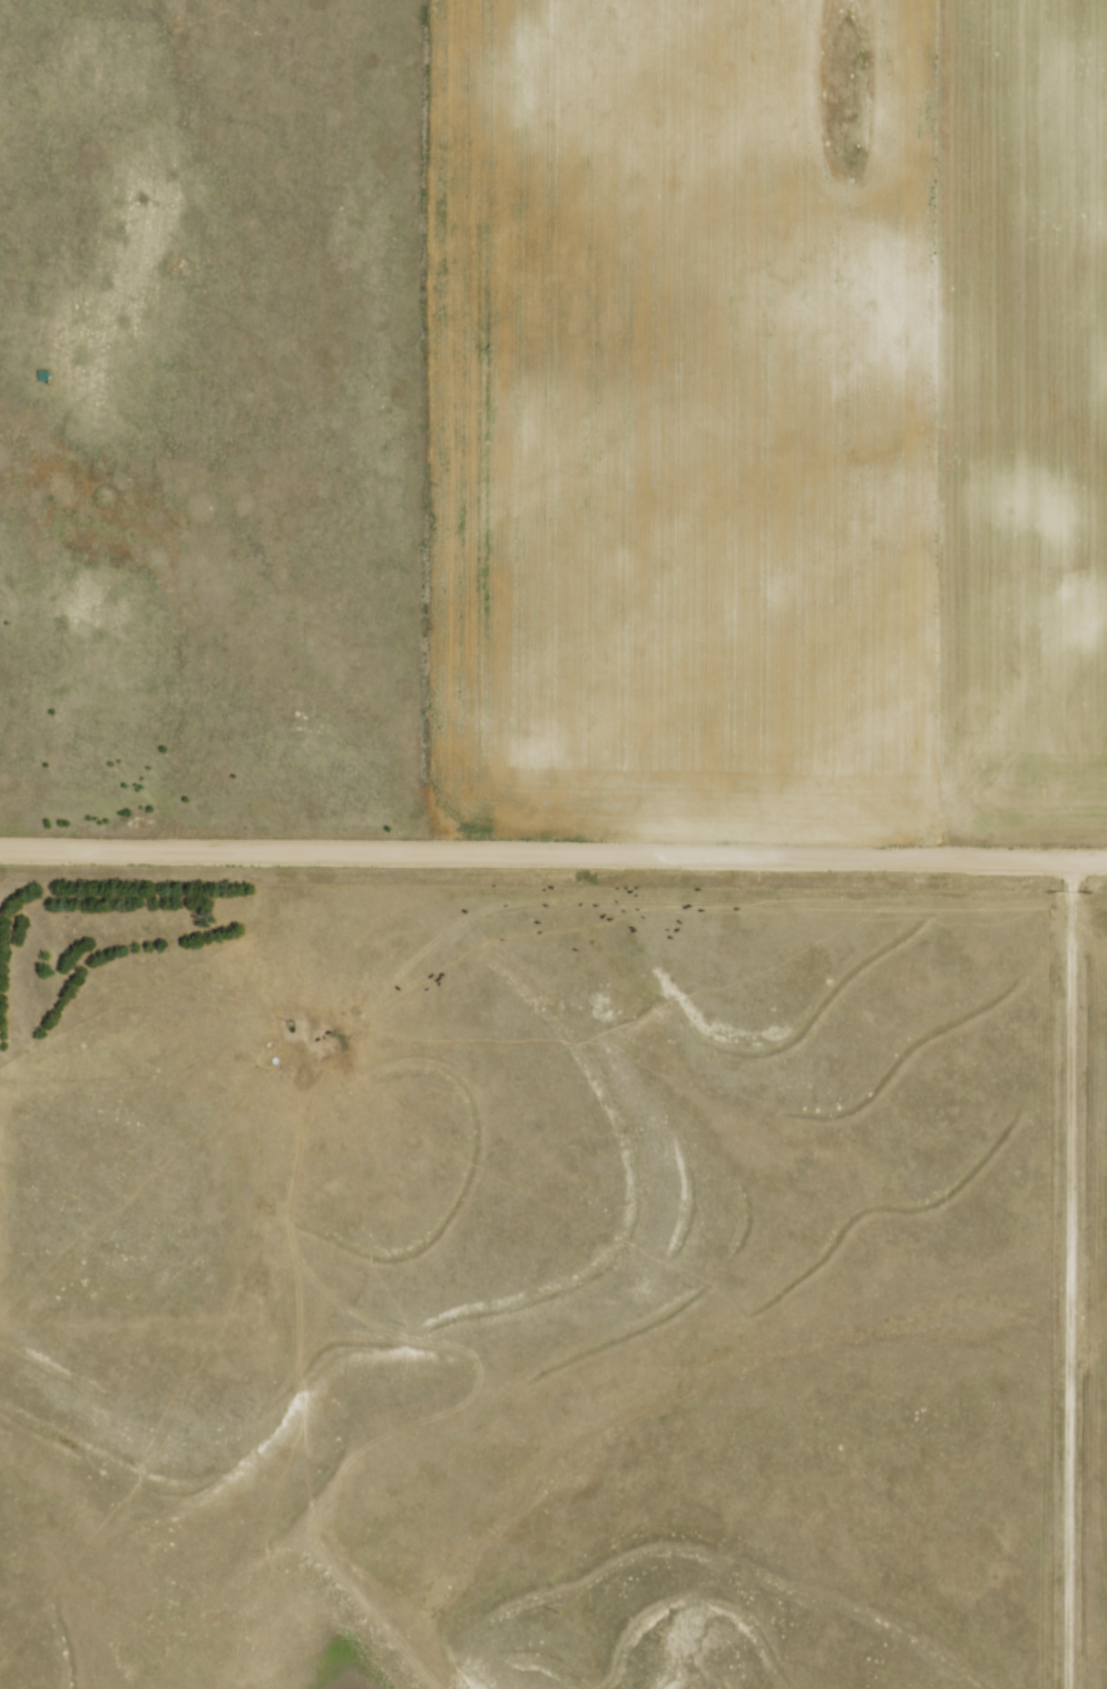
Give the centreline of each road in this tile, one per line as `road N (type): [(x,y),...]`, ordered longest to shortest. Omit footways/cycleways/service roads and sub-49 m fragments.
road 1 (residential): [(1106,853),(0,848)]

